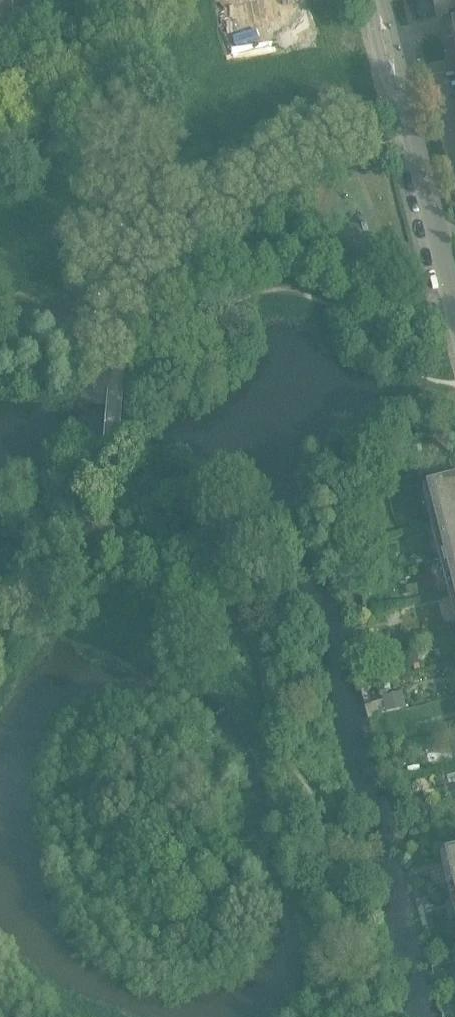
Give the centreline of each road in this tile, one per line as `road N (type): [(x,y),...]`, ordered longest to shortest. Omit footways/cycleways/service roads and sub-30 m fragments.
road 1 (tertiary): [(454,300),(378,0)]

